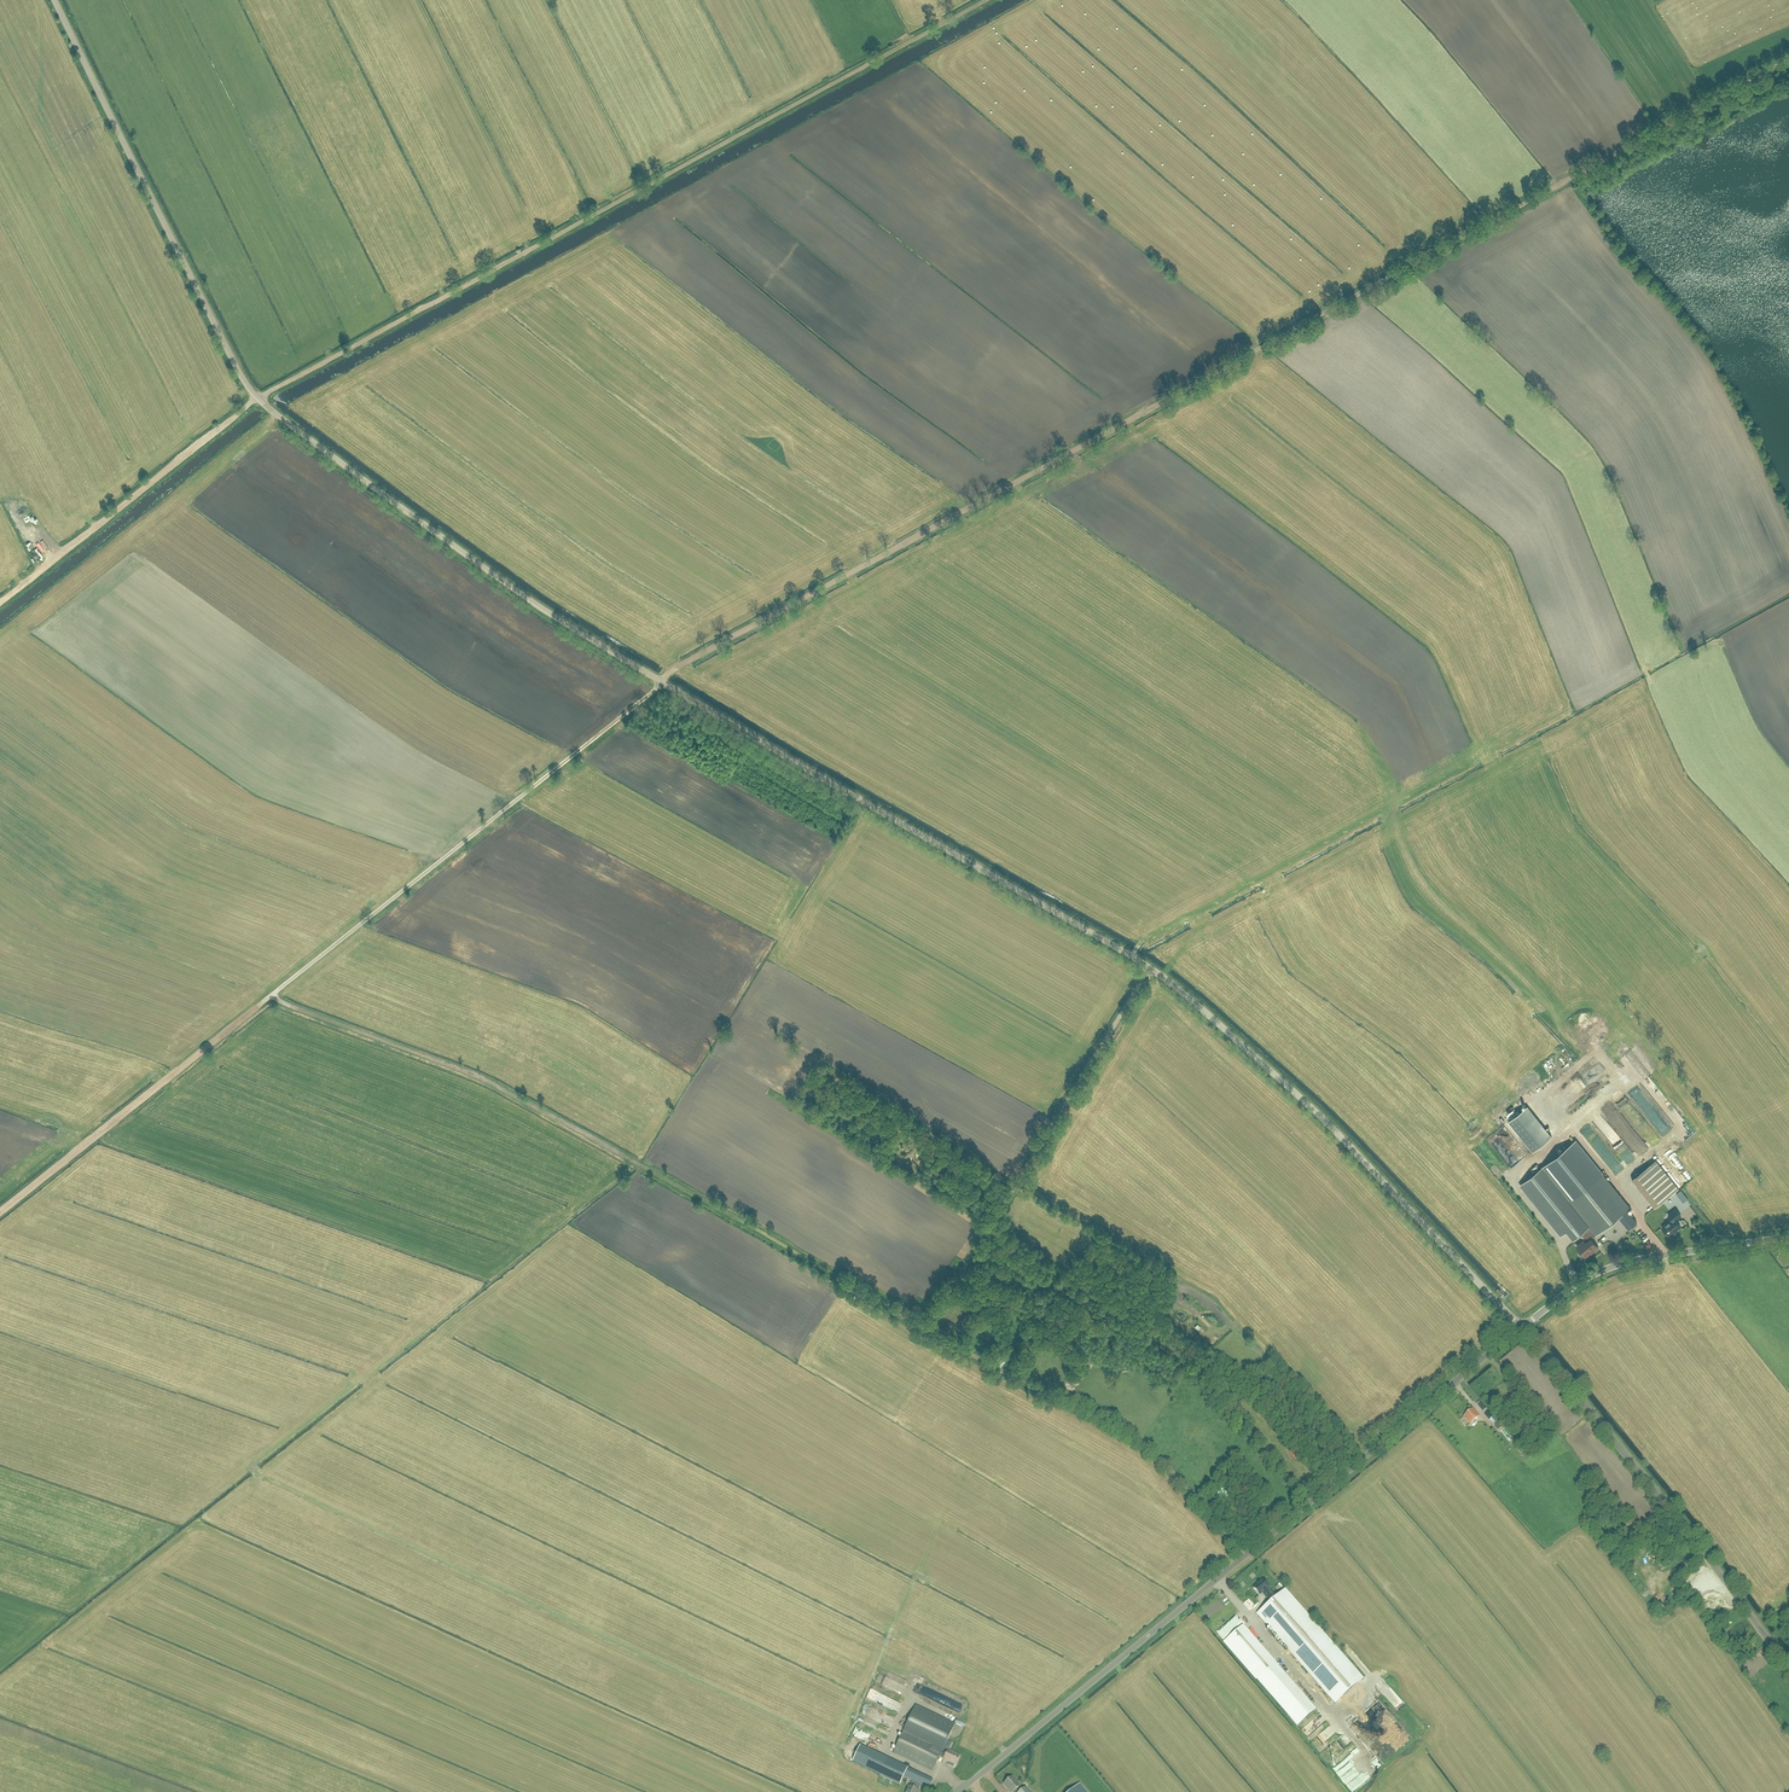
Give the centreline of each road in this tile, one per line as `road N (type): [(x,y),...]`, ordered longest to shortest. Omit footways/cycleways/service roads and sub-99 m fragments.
road 1 (unclassified): [(1521,1327),(1321,1116),(1168,980),(543,608),(257,397),(55,0)]
road 2 (track): [(270,994),(675,667),(1788,57)]
road 3 (track): [(0,601),(257,397),(983,0)]
road 4 (track): [(1246,1556),(1137,1440),(484,1078),(290,1005)]
road 5 (unclassified): [(959,1791),(1521,1327)]
road 6 (unclassified): [(1788,1669),(1521,1327)]
road 7 (track): [(927,1328),(1150,967)]
road 8 (track): [(0,1208),(270,994)]
road 9 (unclassified): [(1521,1327),(1576,1283),(1624,1262),(1788,1236)]

